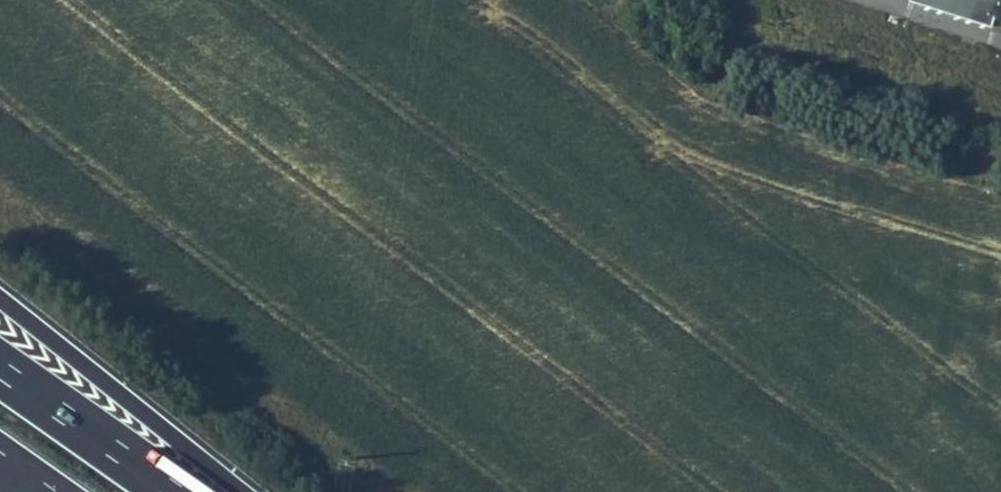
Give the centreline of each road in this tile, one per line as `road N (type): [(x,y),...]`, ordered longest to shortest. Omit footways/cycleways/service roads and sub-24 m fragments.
road 1 (motorway): [(240,491),(0,298)]
road 2 (motorway): [(170,491),(0,375)]

